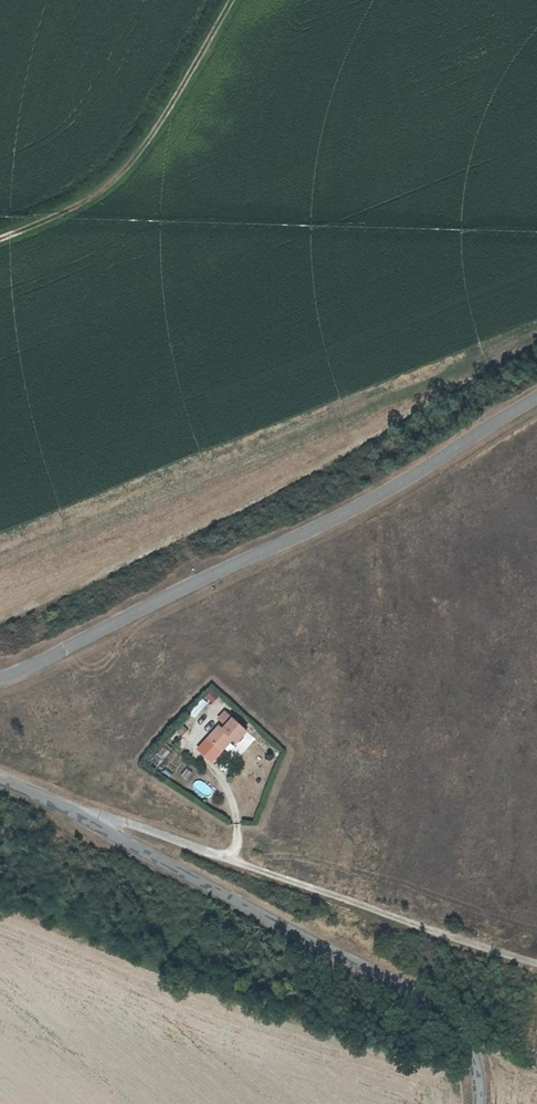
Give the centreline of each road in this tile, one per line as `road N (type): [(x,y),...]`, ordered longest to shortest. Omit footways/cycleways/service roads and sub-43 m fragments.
road 1 (unclassified): [(536,405),(302,539),(0,676)]
road 2 (unclassified): [(26,792),(434,997),(462,1027),(481,1079),(476,1103)]
road 3 (track): [(108,813),(536,967)]
road 4 (unclassified): [(234,0),(159,133),(120,180),(86,207),(0,241)]

